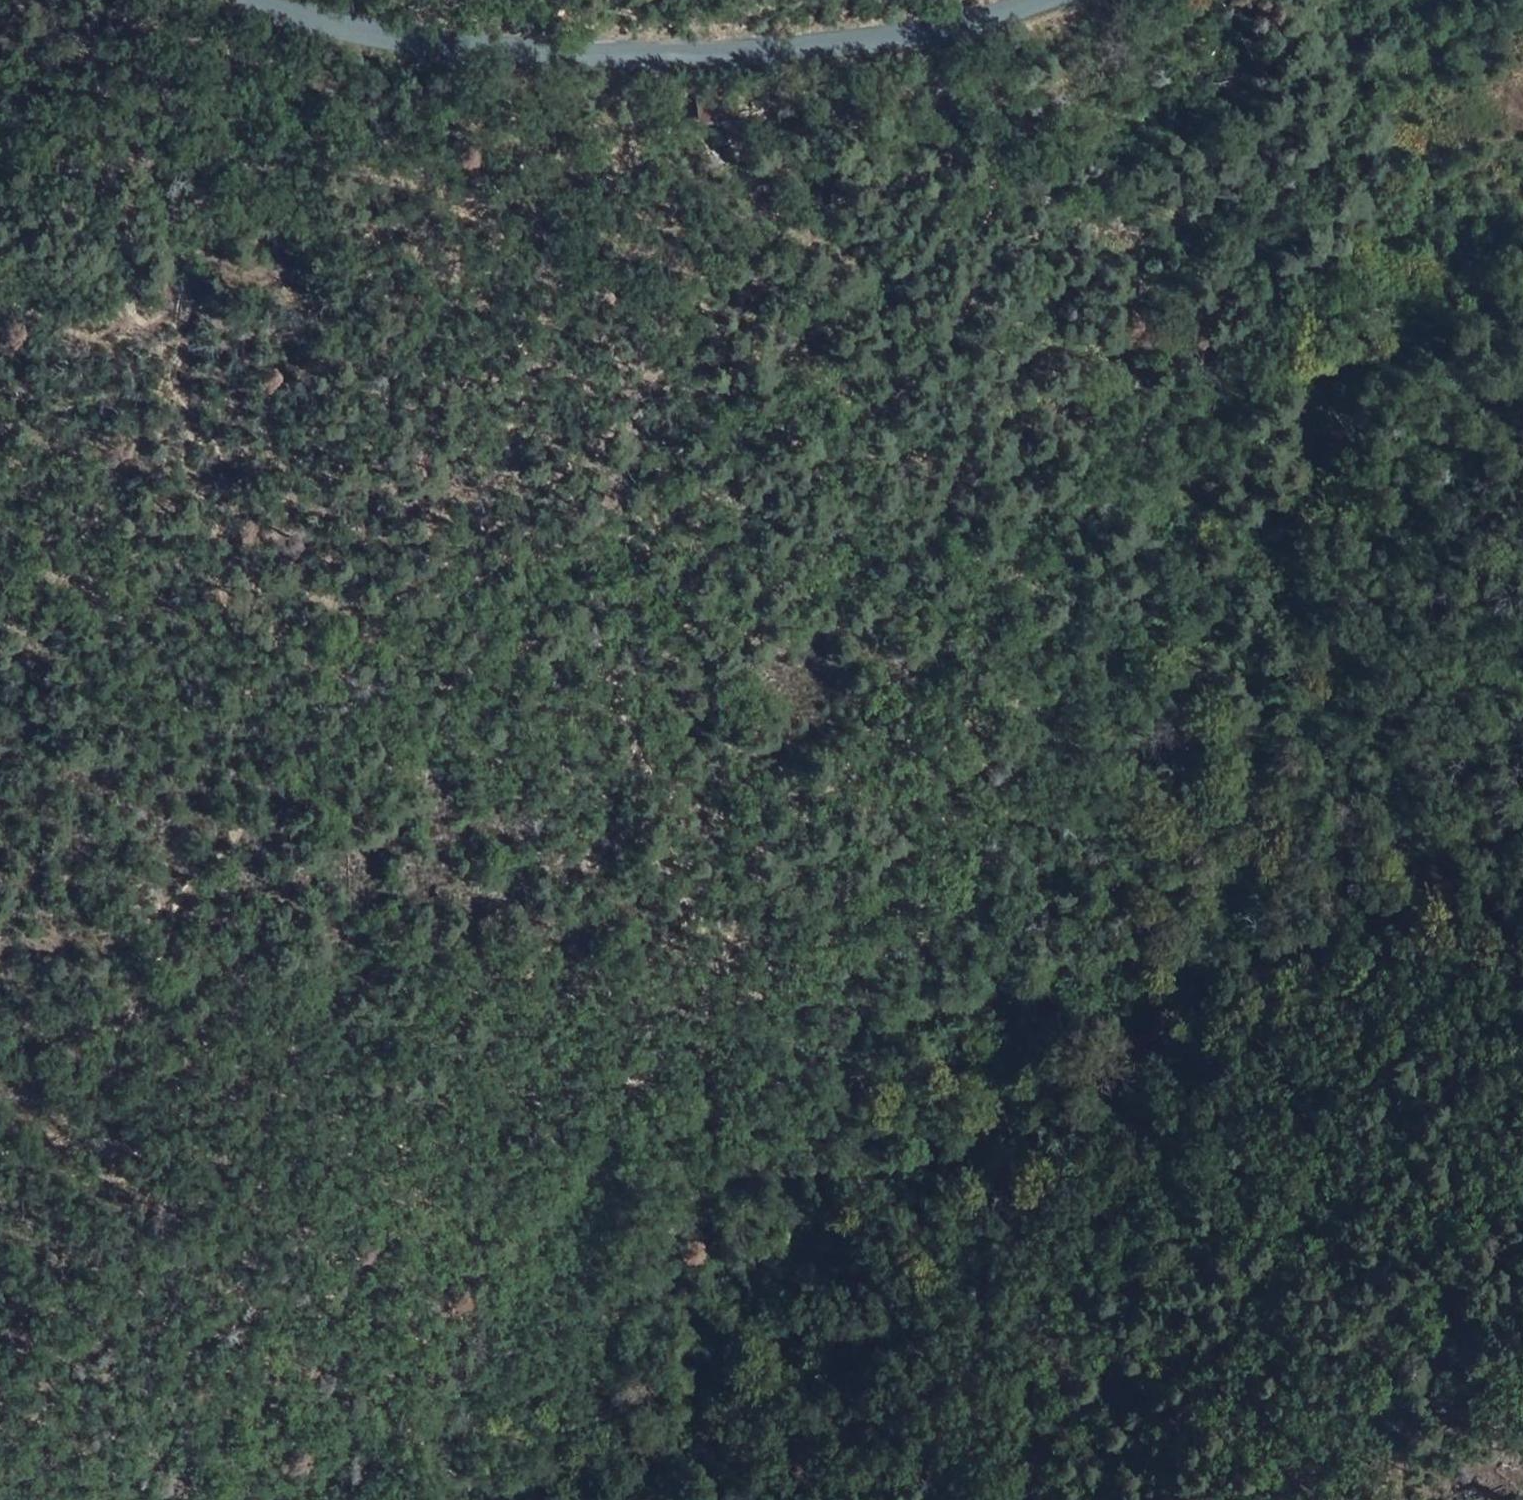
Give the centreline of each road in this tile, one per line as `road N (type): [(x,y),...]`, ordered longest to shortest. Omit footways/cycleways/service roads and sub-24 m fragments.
road 1 (track): [(0,1137),(275,1144),(1050,995),(1118,1011),(1132,1043),(1091,1123),(1025,1320),(1029,1499)]
road 2 (tertiary): [(1037,0),(872,42),(708,58),(430,46),(263,0)]

